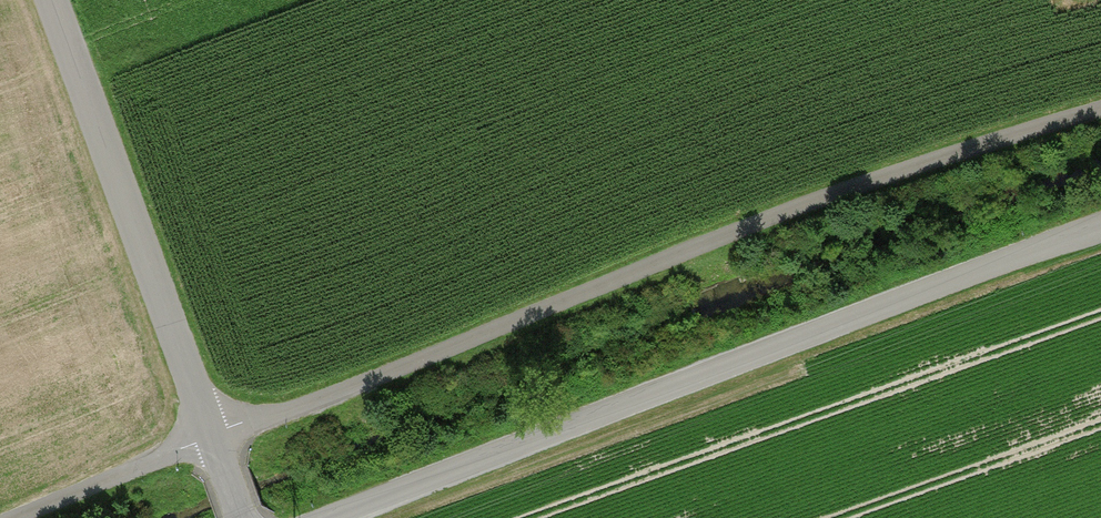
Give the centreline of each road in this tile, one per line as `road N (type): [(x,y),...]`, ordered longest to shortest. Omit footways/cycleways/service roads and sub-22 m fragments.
road 1 (track): [(12,517),(819,199),(1100,110)]
road 2 (unclassified): [(1100,228),(328,517)]
road 3 (unclassified): [(52,0),(241,517)]

